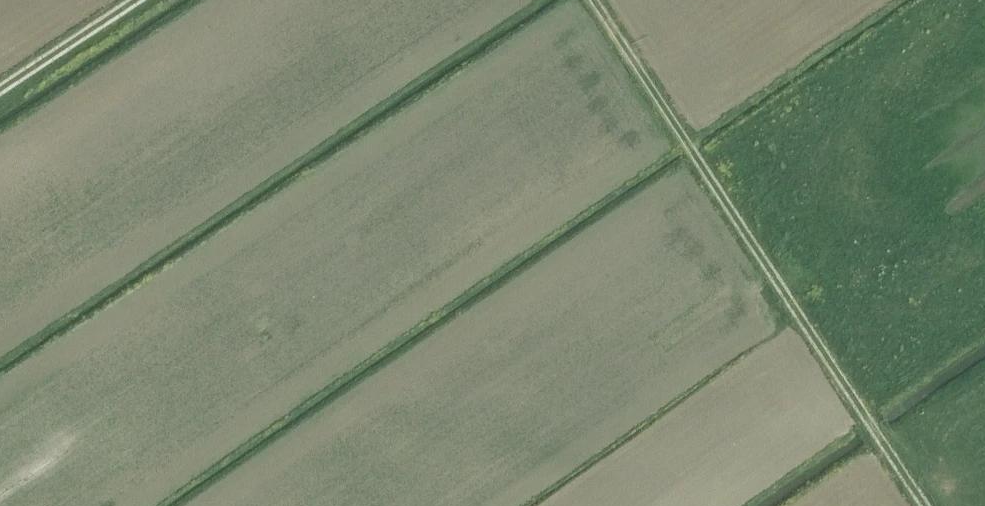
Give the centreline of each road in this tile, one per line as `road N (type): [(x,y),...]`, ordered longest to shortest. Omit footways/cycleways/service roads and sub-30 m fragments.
road 1 (track): [(594,0),(926,505)]
road 2 (track): [(0,93),(142,0)]

